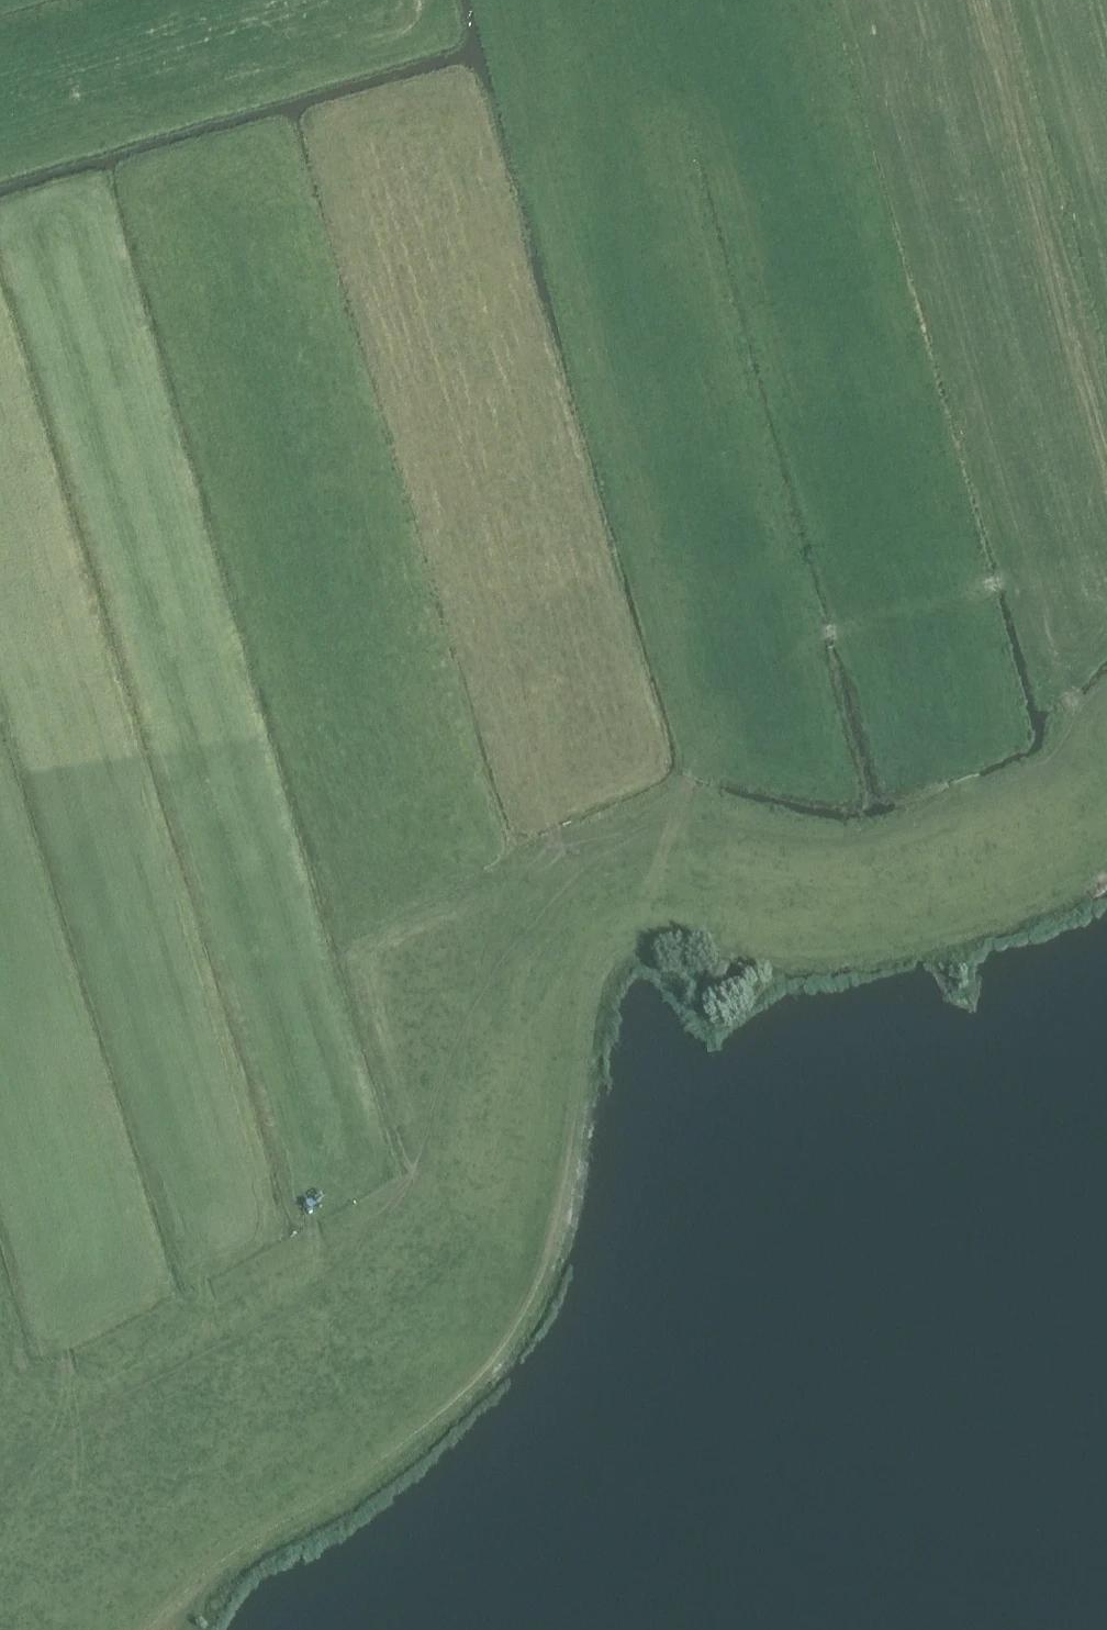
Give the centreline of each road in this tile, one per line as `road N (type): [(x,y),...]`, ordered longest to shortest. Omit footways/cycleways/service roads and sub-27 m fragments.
road 1 (track): [(1106,557),(814,644),(703,762),(599,978),(563,1187),(503,1352),(386,1453),(183,1589),(142,1629)]

